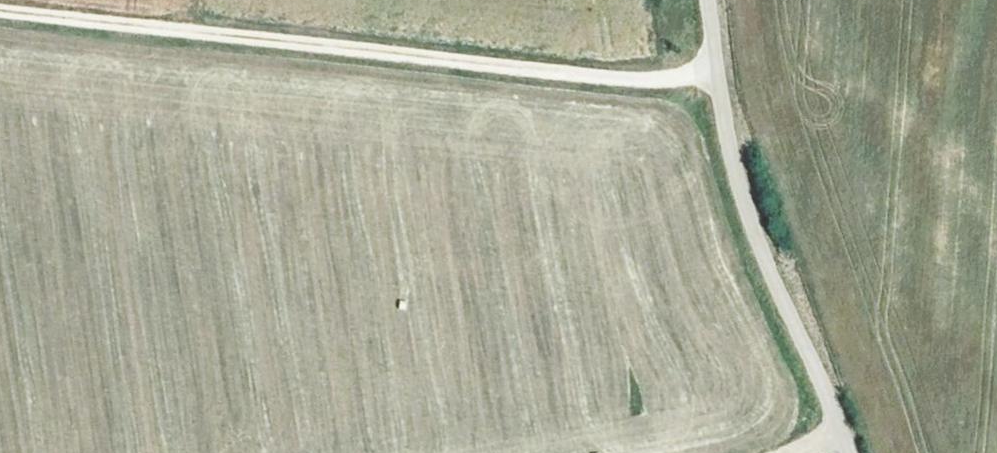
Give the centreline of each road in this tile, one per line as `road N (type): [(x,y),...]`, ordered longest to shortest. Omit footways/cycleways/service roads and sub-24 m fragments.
road 1 (track): [(719,80),(616,82),(0,8)]
road 2 (unclassified): [(849,452),(746,218),(707,0)]

